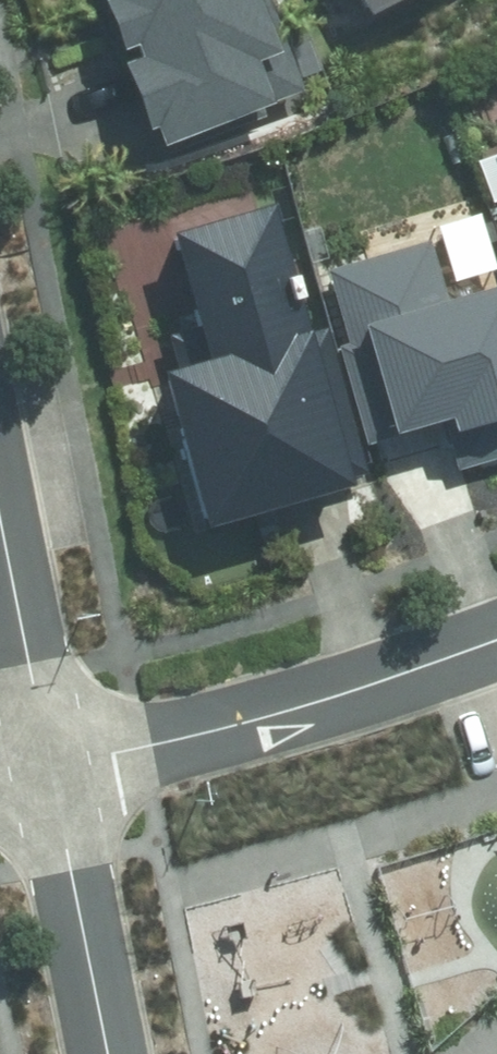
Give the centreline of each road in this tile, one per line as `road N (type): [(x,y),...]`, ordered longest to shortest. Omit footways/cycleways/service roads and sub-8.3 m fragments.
road 1 (residential): [(48,763),(222,726),(496,638)]
road 2 (residential): [(48,763),(108,1053)]
road 3 (residential): [(0,521),(48,763)]

